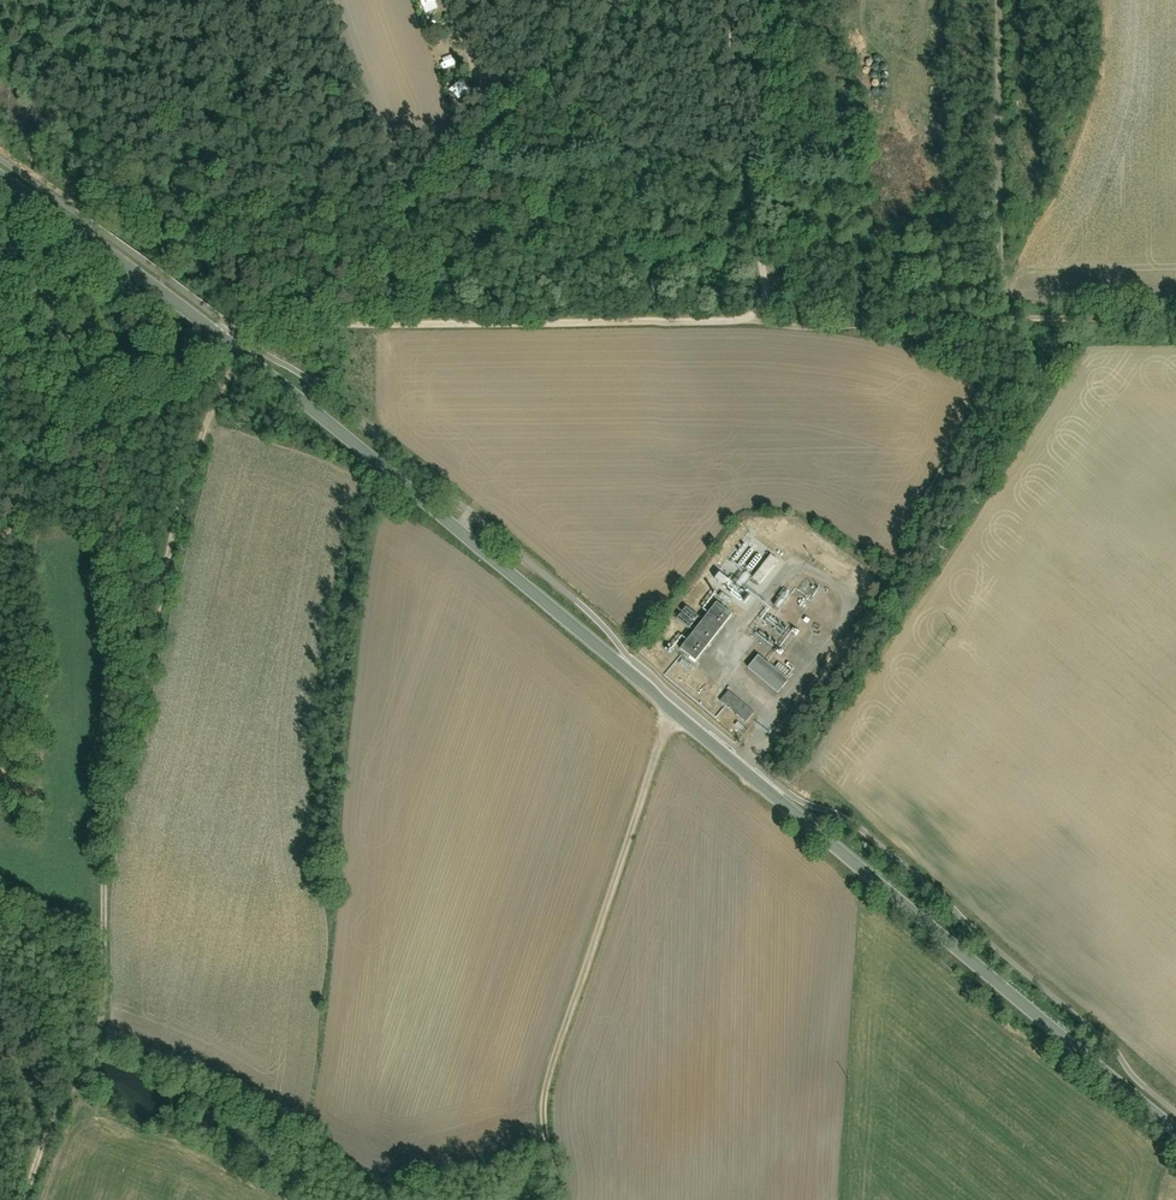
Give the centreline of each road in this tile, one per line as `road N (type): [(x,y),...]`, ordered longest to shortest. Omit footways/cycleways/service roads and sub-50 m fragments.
road 1 (tertiary): [(235,348),(1175,1132)]
road 2 (track): [(226,340),(249,324),(846,324),(1003,315),(1175,320)]
road 3 (unclassified): [(235,348),(163,568),(105,854),(101,1023),(42,1139),(23,1199)]
road 4 (track): [(672,710),(548,1094),(557,1199)]
road 5 (track): [(752,742),(766,737),(896,579),(981,397),(985,315)]
road 6 (track): [(998,0),(1003,315)]
road 7 (tertiary): [(0,177),(235,348)]

